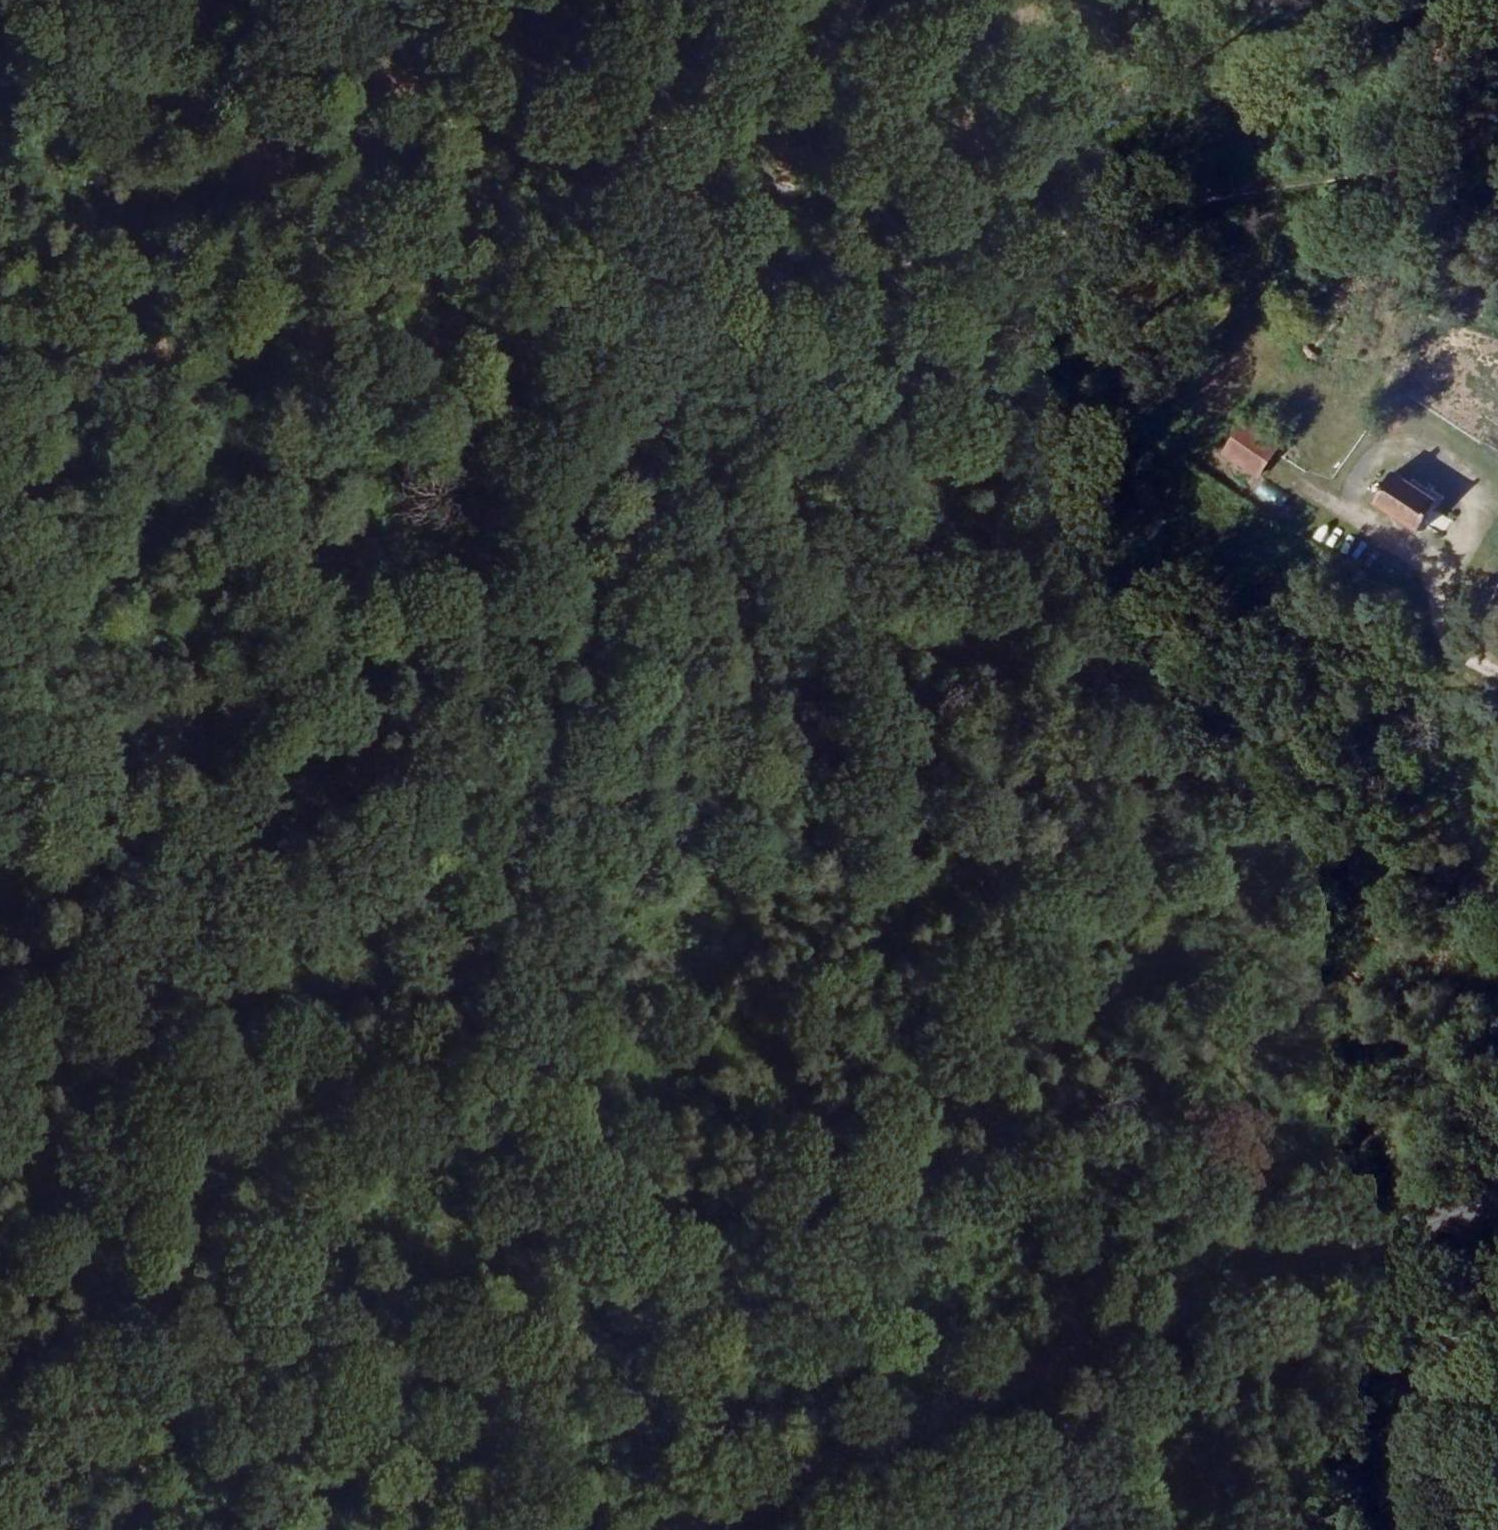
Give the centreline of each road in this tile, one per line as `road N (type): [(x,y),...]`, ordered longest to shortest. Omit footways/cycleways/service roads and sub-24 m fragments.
road 1 (track): [(0,412),(1497,126)]
road 2 (primary): [(710,1529),(859,1443),(1497,1226)]

